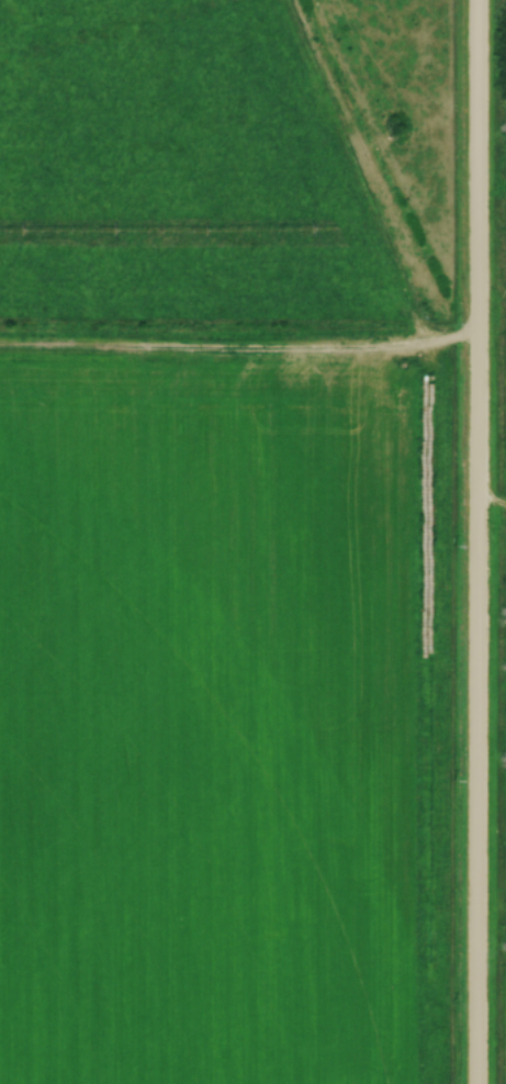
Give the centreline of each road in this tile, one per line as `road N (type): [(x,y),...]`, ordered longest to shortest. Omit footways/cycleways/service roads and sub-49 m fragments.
road 1 (residential): [(478,0),(476,1083)]

